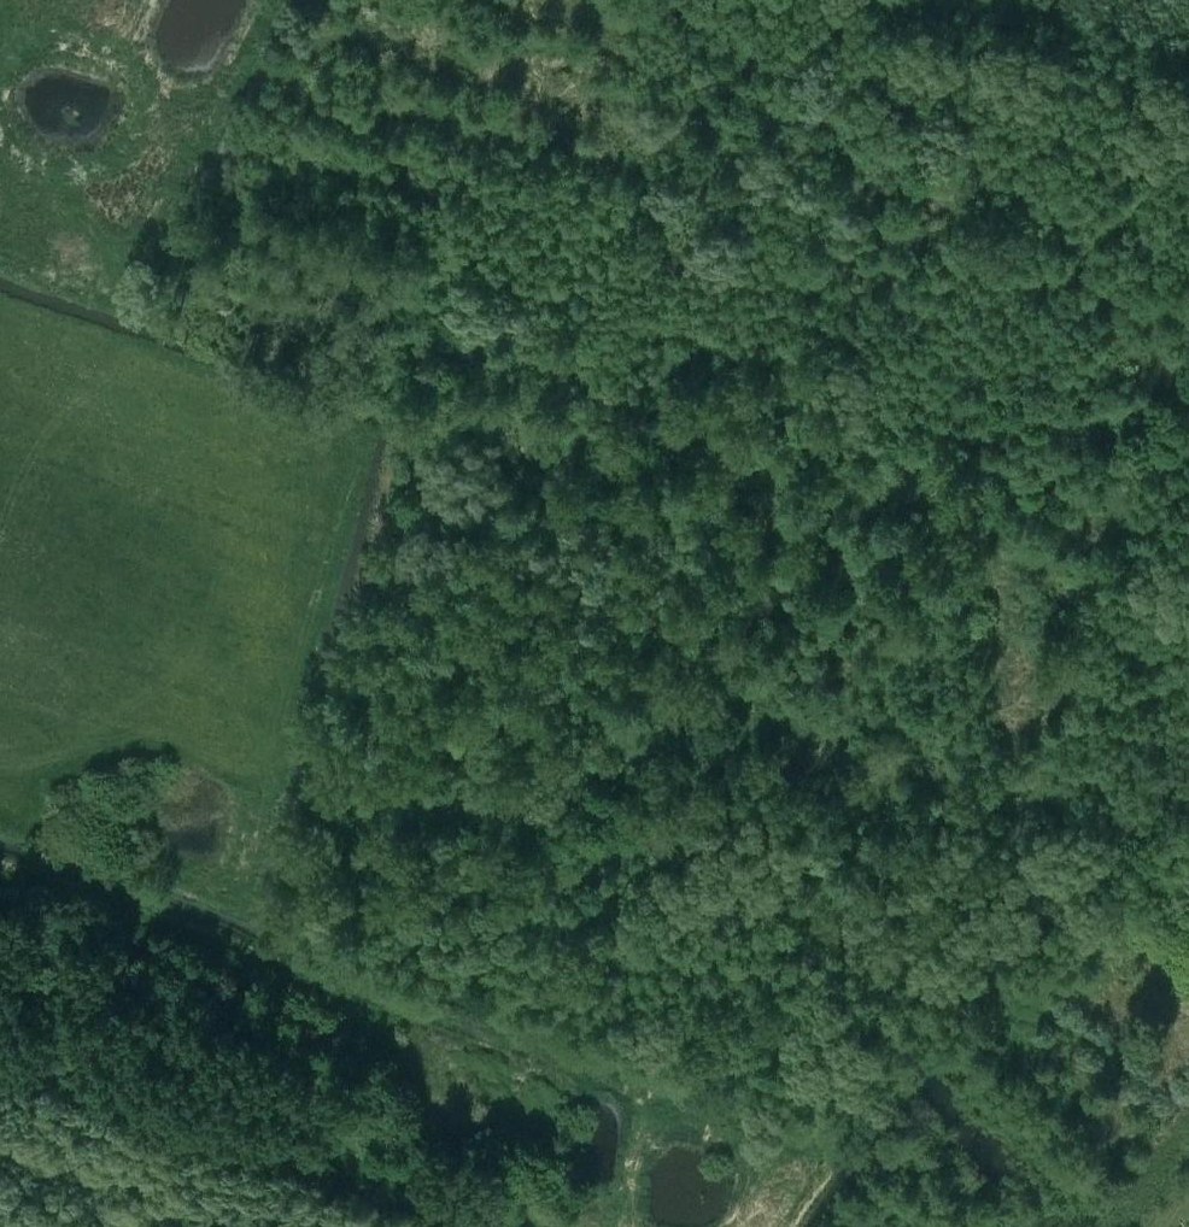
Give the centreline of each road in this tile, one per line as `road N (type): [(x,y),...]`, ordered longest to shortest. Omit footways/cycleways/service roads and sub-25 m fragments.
road 1 (track): [(247,1226),(0,1142)]
road 2 (track): [(1006,0),(1188,64)]

